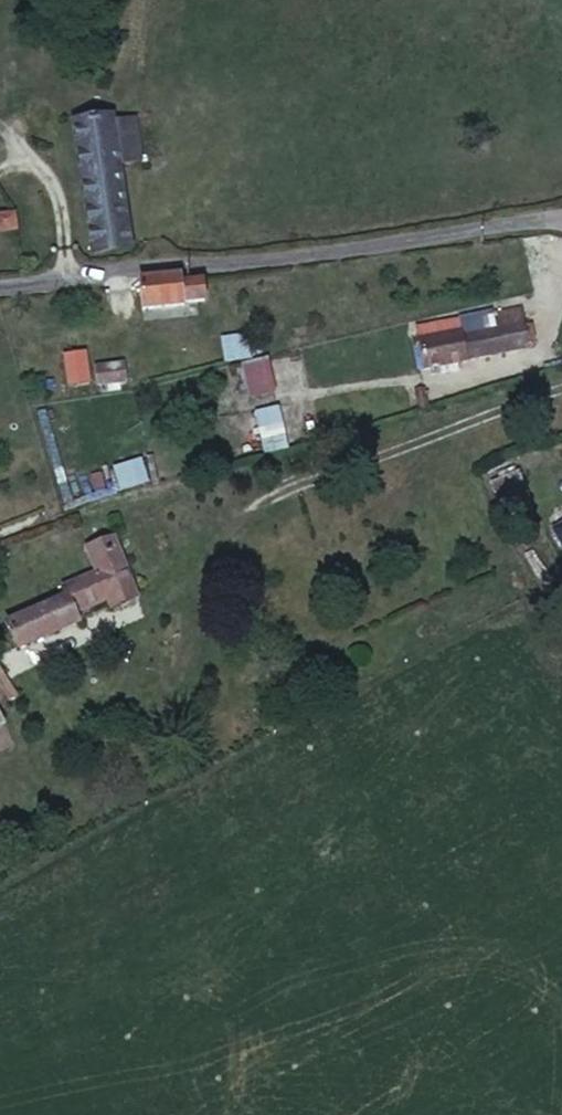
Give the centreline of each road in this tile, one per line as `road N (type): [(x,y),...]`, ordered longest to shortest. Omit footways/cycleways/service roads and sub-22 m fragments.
road 1 (unclassified): [(561,214),(379,246),(0,283)]

